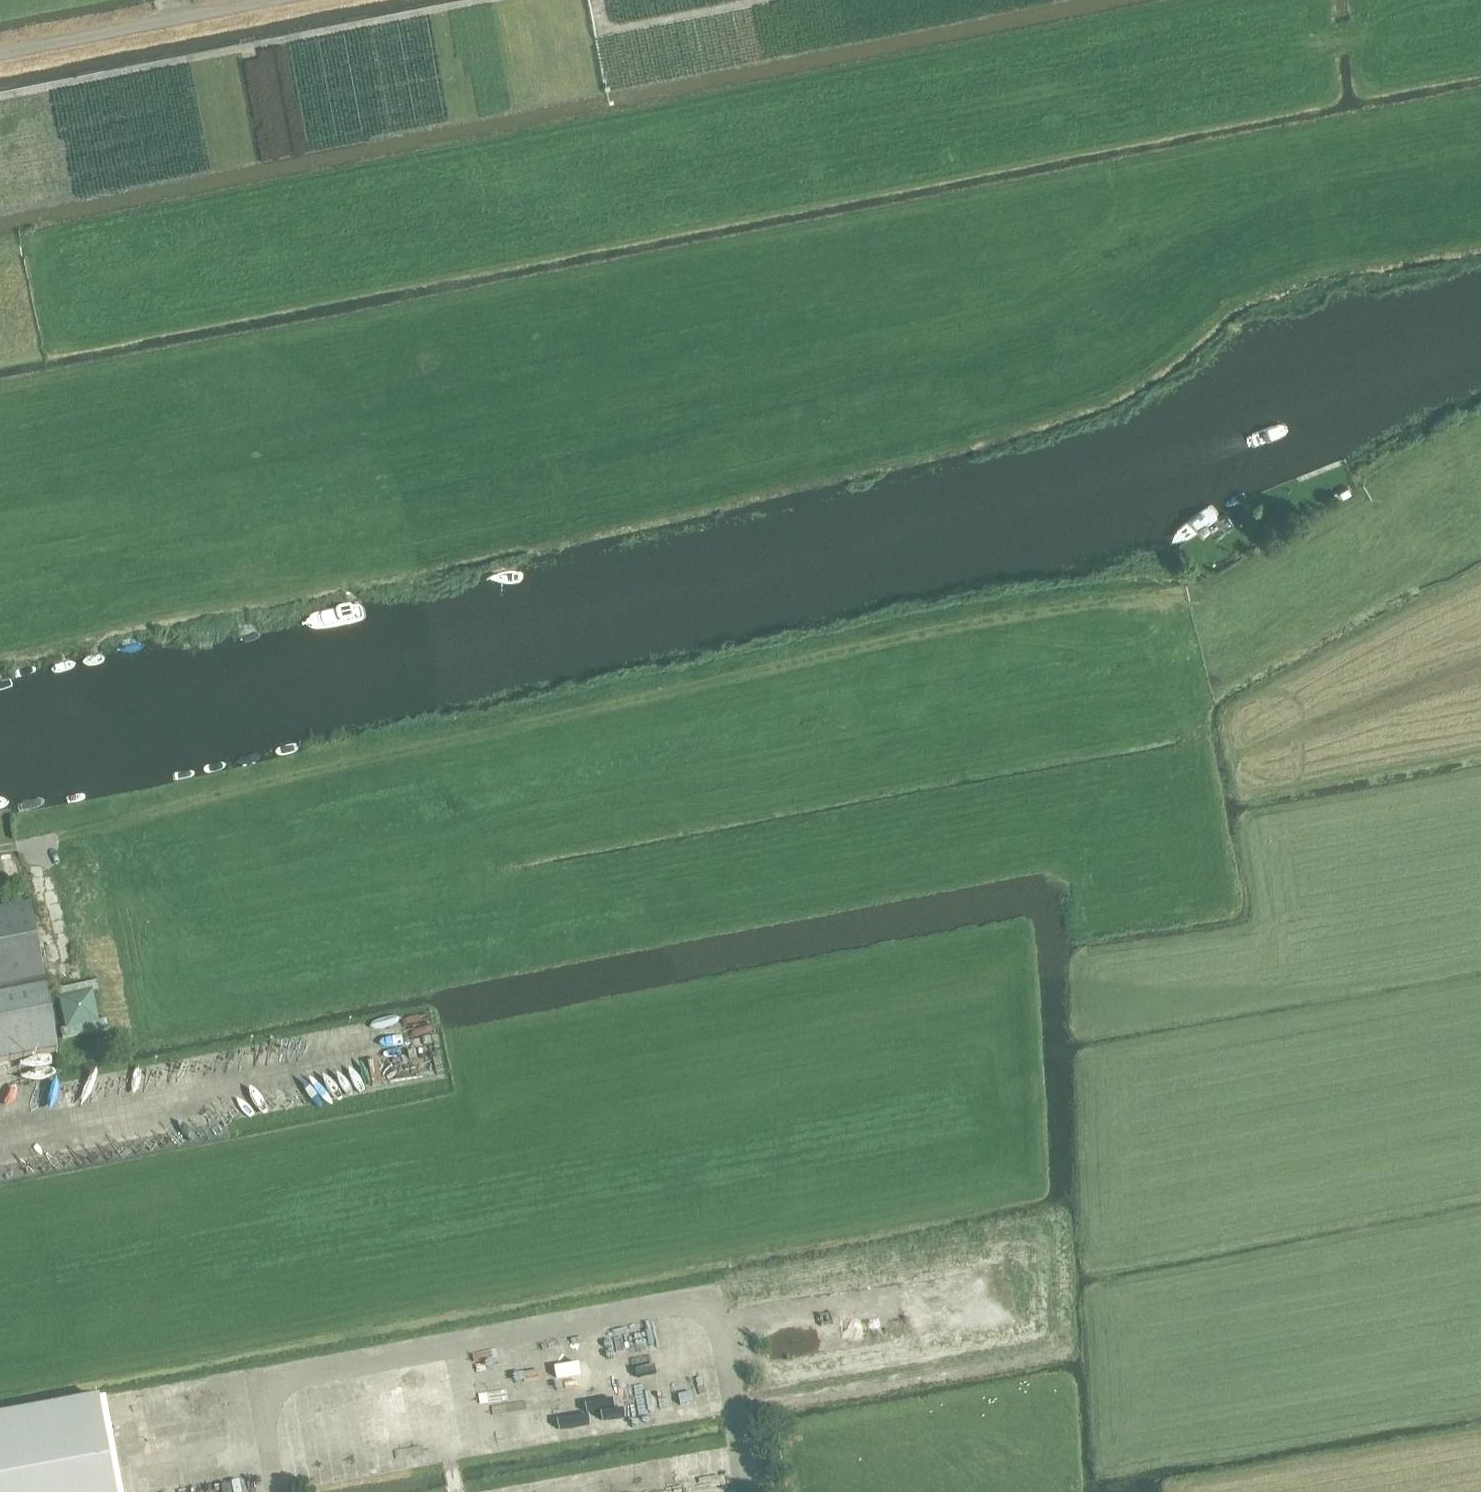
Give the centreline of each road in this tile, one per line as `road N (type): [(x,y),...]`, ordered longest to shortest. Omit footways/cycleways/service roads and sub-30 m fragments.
road 1 (unclassified): [(0,58),(291,0)]
road 2 (track): [(309,781),(20,847)]

